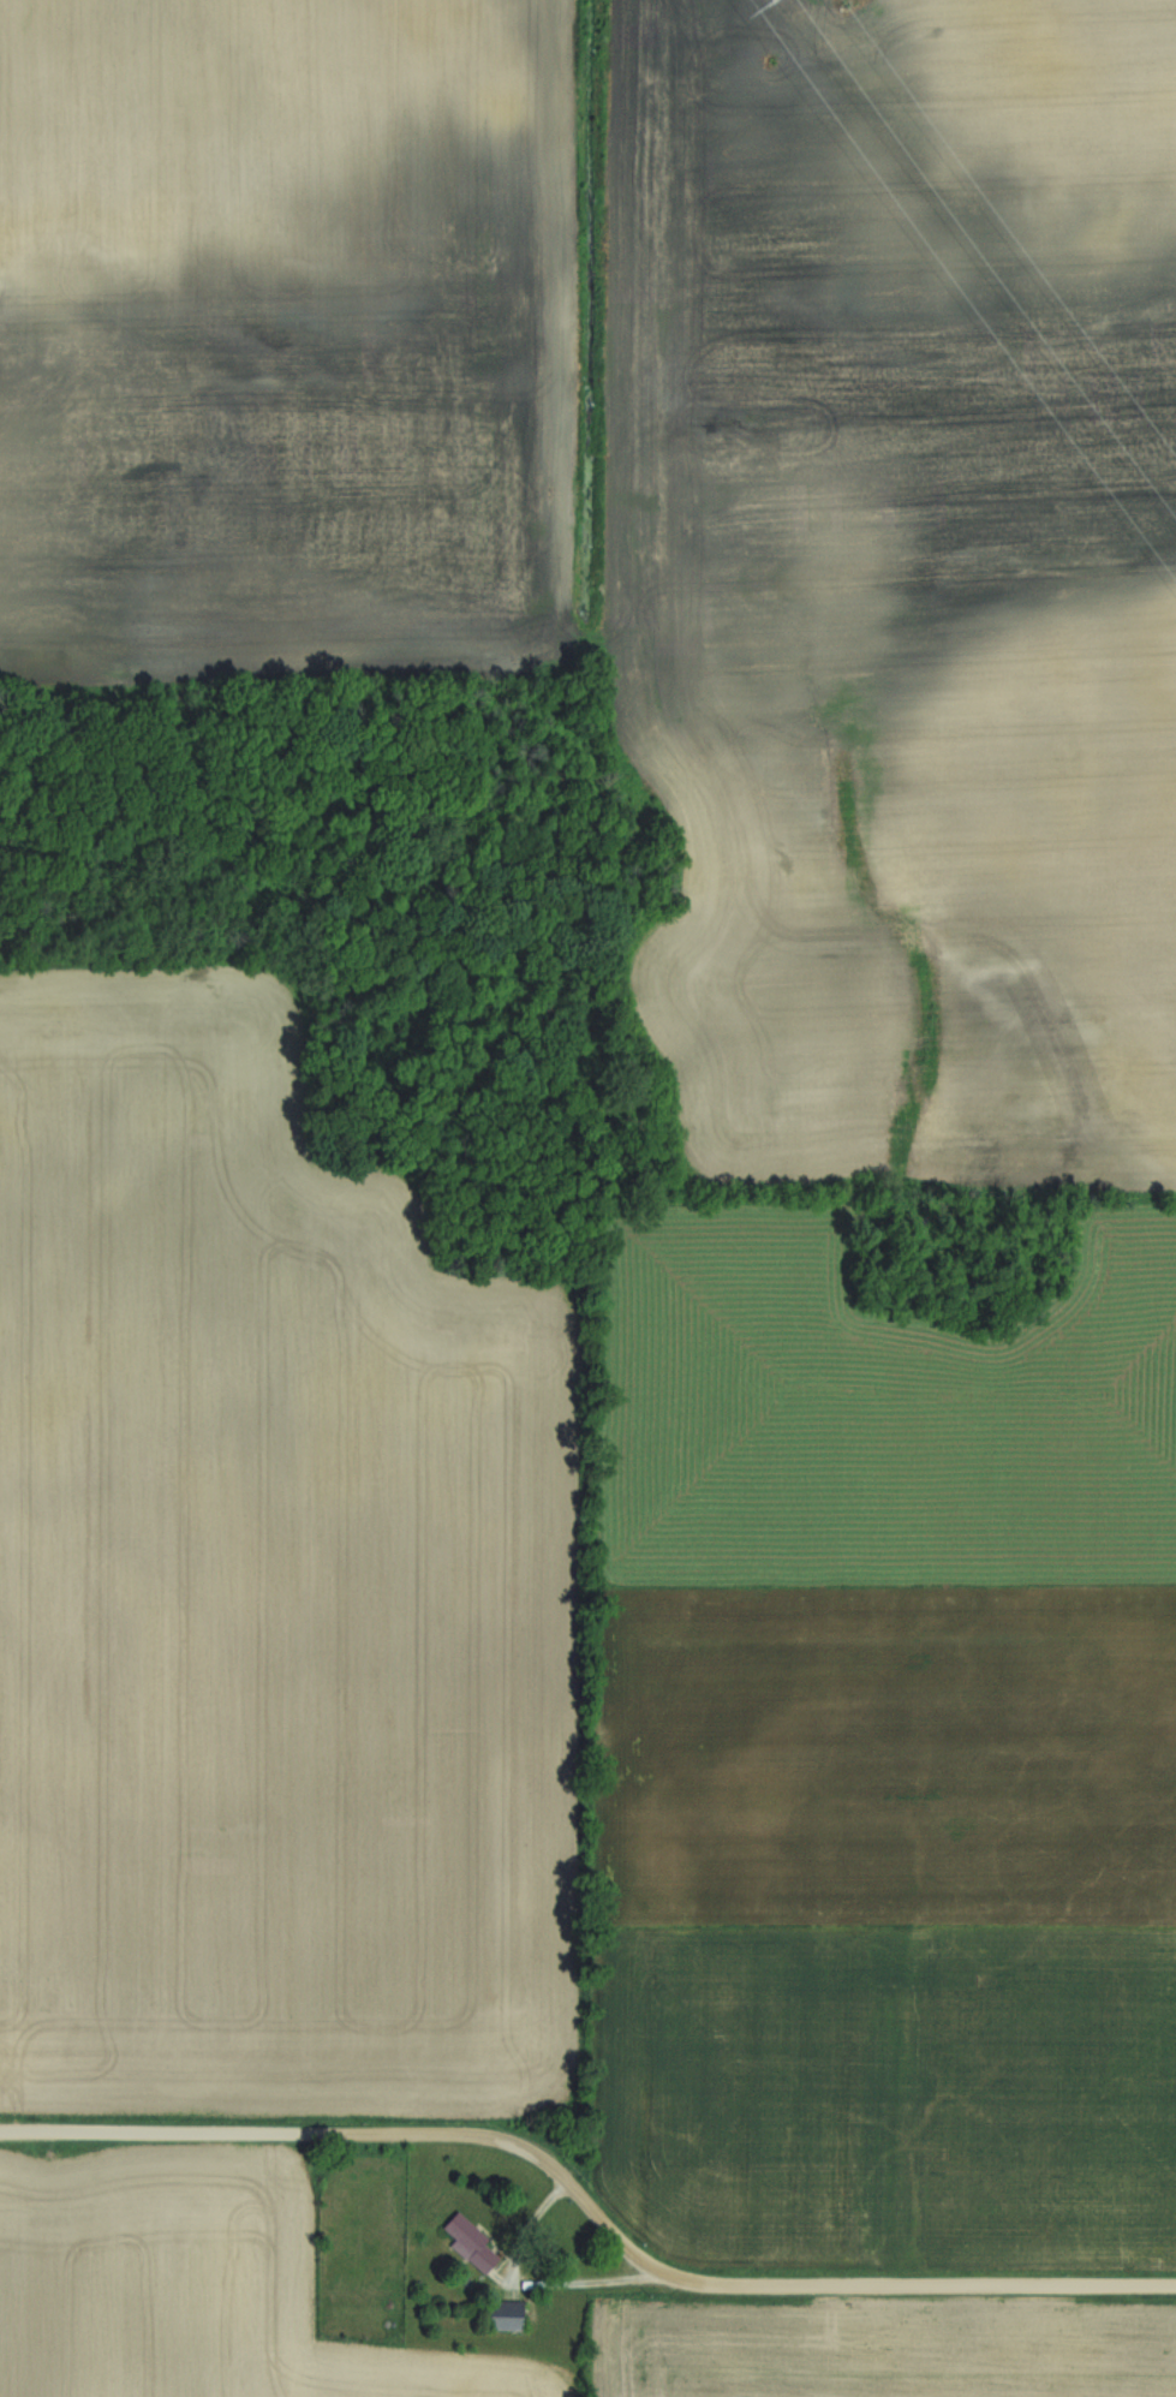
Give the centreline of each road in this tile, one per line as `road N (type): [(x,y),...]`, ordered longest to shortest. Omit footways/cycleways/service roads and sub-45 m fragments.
road 1 (residential): [(0,2133),(494,2137),(554,2165),(644,2265),(693,2284),(1175,2288)]

